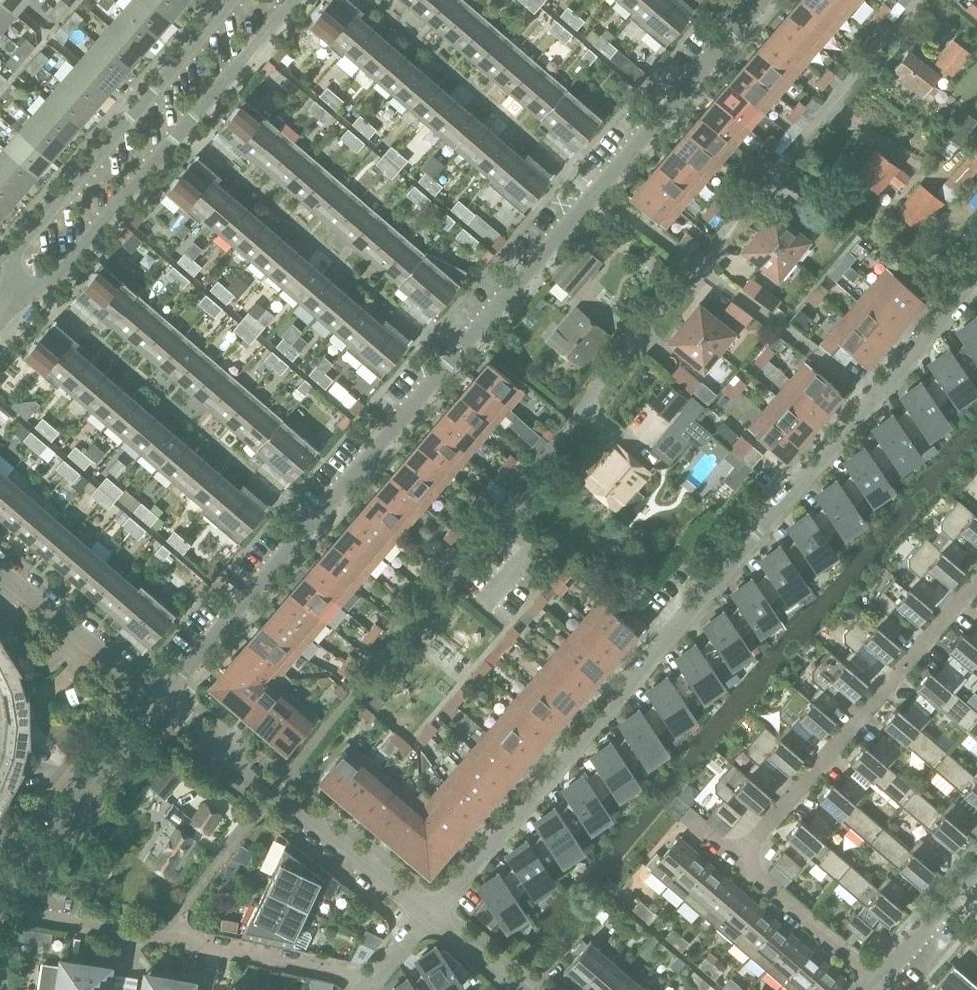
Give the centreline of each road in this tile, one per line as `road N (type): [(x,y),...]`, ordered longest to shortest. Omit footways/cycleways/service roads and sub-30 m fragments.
road 1 (residential): [(160,698),(760,0)]
road 2 (residential): [(426,919),(976,275)]
road 3 (residential): [(18,295),(55,278),(293,0)]
road 4 (residential): [(375,979),(0,910)]
road 5 (residential): [(738,861),(976,580)]
road 6 (residential): [(231,0),(0,271)]
road 7 (residential): [(426,919),(160,698)]
road 8 (unclassified): [(0,887),(160,698)]
road 9 (residential): [(160,698),(0,571)]
road 10 (residential): [(880,982),(738,861)]
road 11 (residential): [(880,982),(976,868)]

